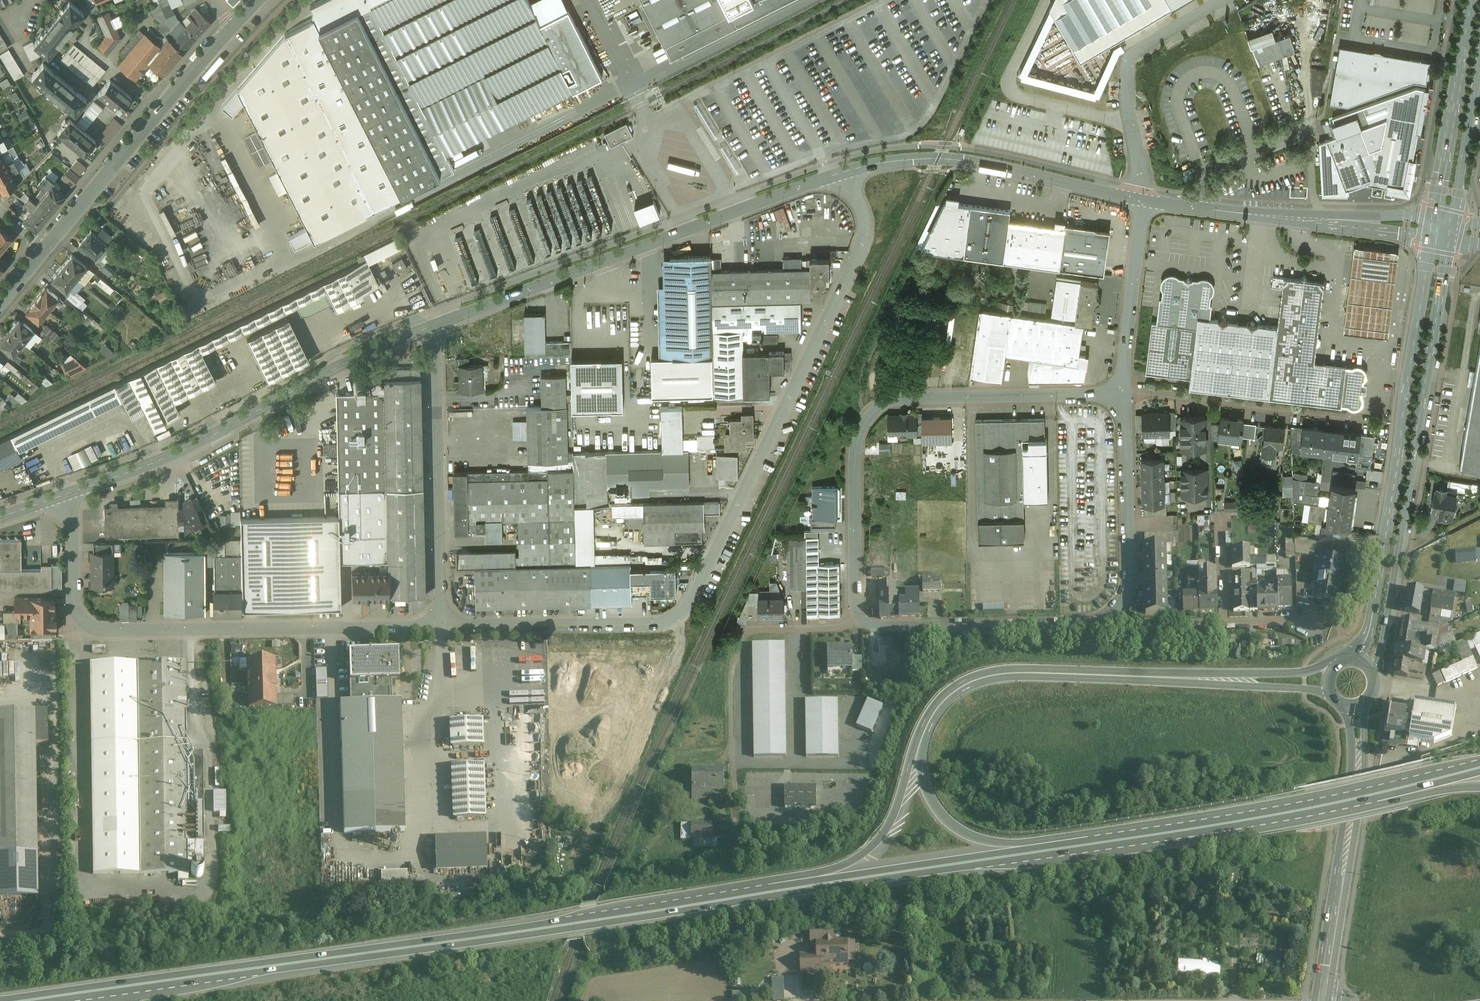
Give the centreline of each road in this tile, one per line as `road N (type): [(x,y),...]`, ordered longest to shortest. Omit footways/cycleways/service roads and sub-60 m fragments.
road 1 (trunk): [(629,918),(1138,847),(1375,804)]
road 2 (residential): [(842,173),(863,218),(863,242),(689,604),(658,621),(440,625)]
road 3 (trunk): [(1116,839),(1010,844),(958,826),(928,778),(929,743),(945,708),(968,688),(1032,677),(1306,688),(1332,697)]
road 4 (trunk): [(1341,661),(1290,673),(1034,666),(980,673),(935,706),(896,817),(879,844),(798,886)]
road 5 (trunk): [(629,918),(44,1000)]
road 6 (residential): [(440,625),(95,629),(76,605),(70,494)]
road 7 (residential): [(868,627),(853,606),(855,443),(866,413),(889,399),(1124,392)]
road 8 (secondary): [(1373,671),(1452,234)]
road 9 (secondary): [(1432,232),(1372,620),(1351,658)]
road 10 (residential): [(842,173),(434,326)]
road 11 (residential): [(434,326),(362,355),(184,450),(70,494)]
road 12 (trunk): [(1479,767),(1116,839)]
road 13 (trunk): [(1116,839),(798,886)]
road 14 (residential): [(1142,201),(958,160),(842,173)]
road 15 (residential): [(440,625),(434,326)]
road 16 (residential): [(1432,232),(1142,201)]
road 17 (tertiary): [(45,247),(234,31)]
road 18 (residential): [(1124,392),(1367,419)]
road 19 (residential): [(1109,622),(868,627)]
road 20 (secondary): [(1358,763),(1324,1000)]
road 21 (residential): [(1124,392),(1130,592),(1109,622)]
road 22 (secondary): [(1471,0),(1432,232)]
road 23 (residential): [(1142,201),(1124,392)]
road 24 (residential): [(1361,565),(1352,605),(1336,620),(1225,623)]
road 25 (trunk): [(798,886),(629,918)]
road 26 (secondary): [(1452,234),(1478,76)]
road 27 (residential): [(868,627),(745,629)]

